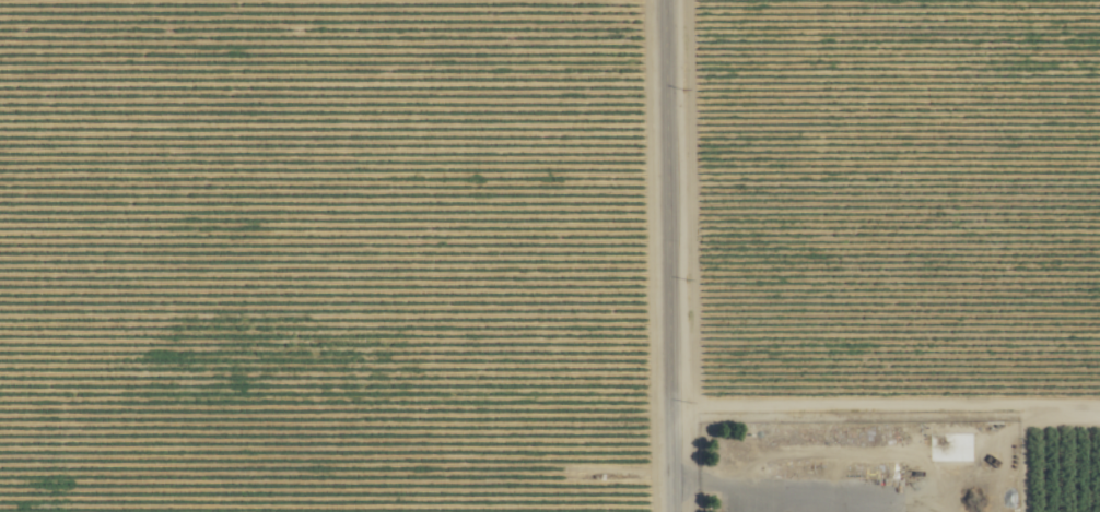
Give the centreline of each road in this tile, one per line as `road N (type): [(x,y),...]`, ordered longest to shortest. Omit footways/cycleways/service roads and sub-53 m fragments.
road 1 (tertiary): [(675,511),(665,0)]

